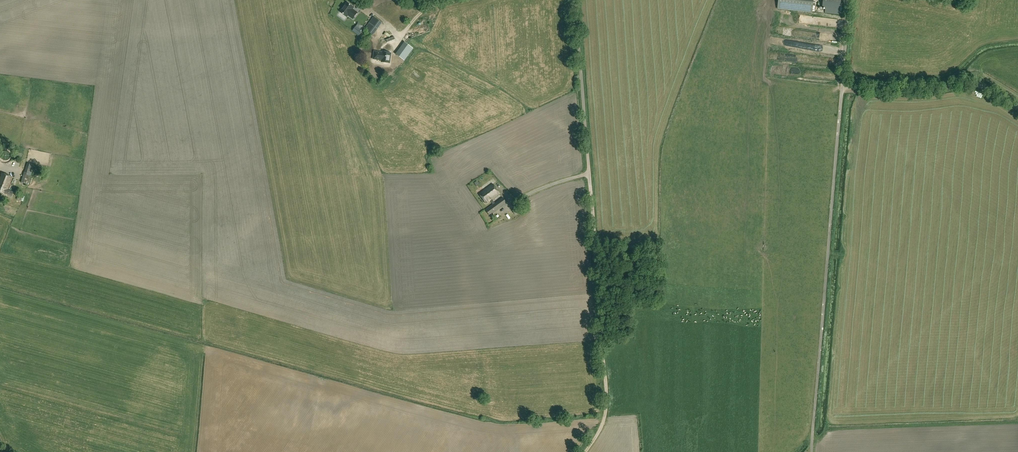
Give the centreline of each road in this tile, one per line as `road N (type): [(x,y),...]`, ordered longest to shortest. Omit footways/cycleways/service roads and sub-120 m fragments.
road 1 (unclassified): [(1017,108),(974,83),(842,87),(847,0)]
road 2 (track): [(585,451),(604,403),(589,188)]
road 3 (unclassified): [(589,188),(576,0)]

